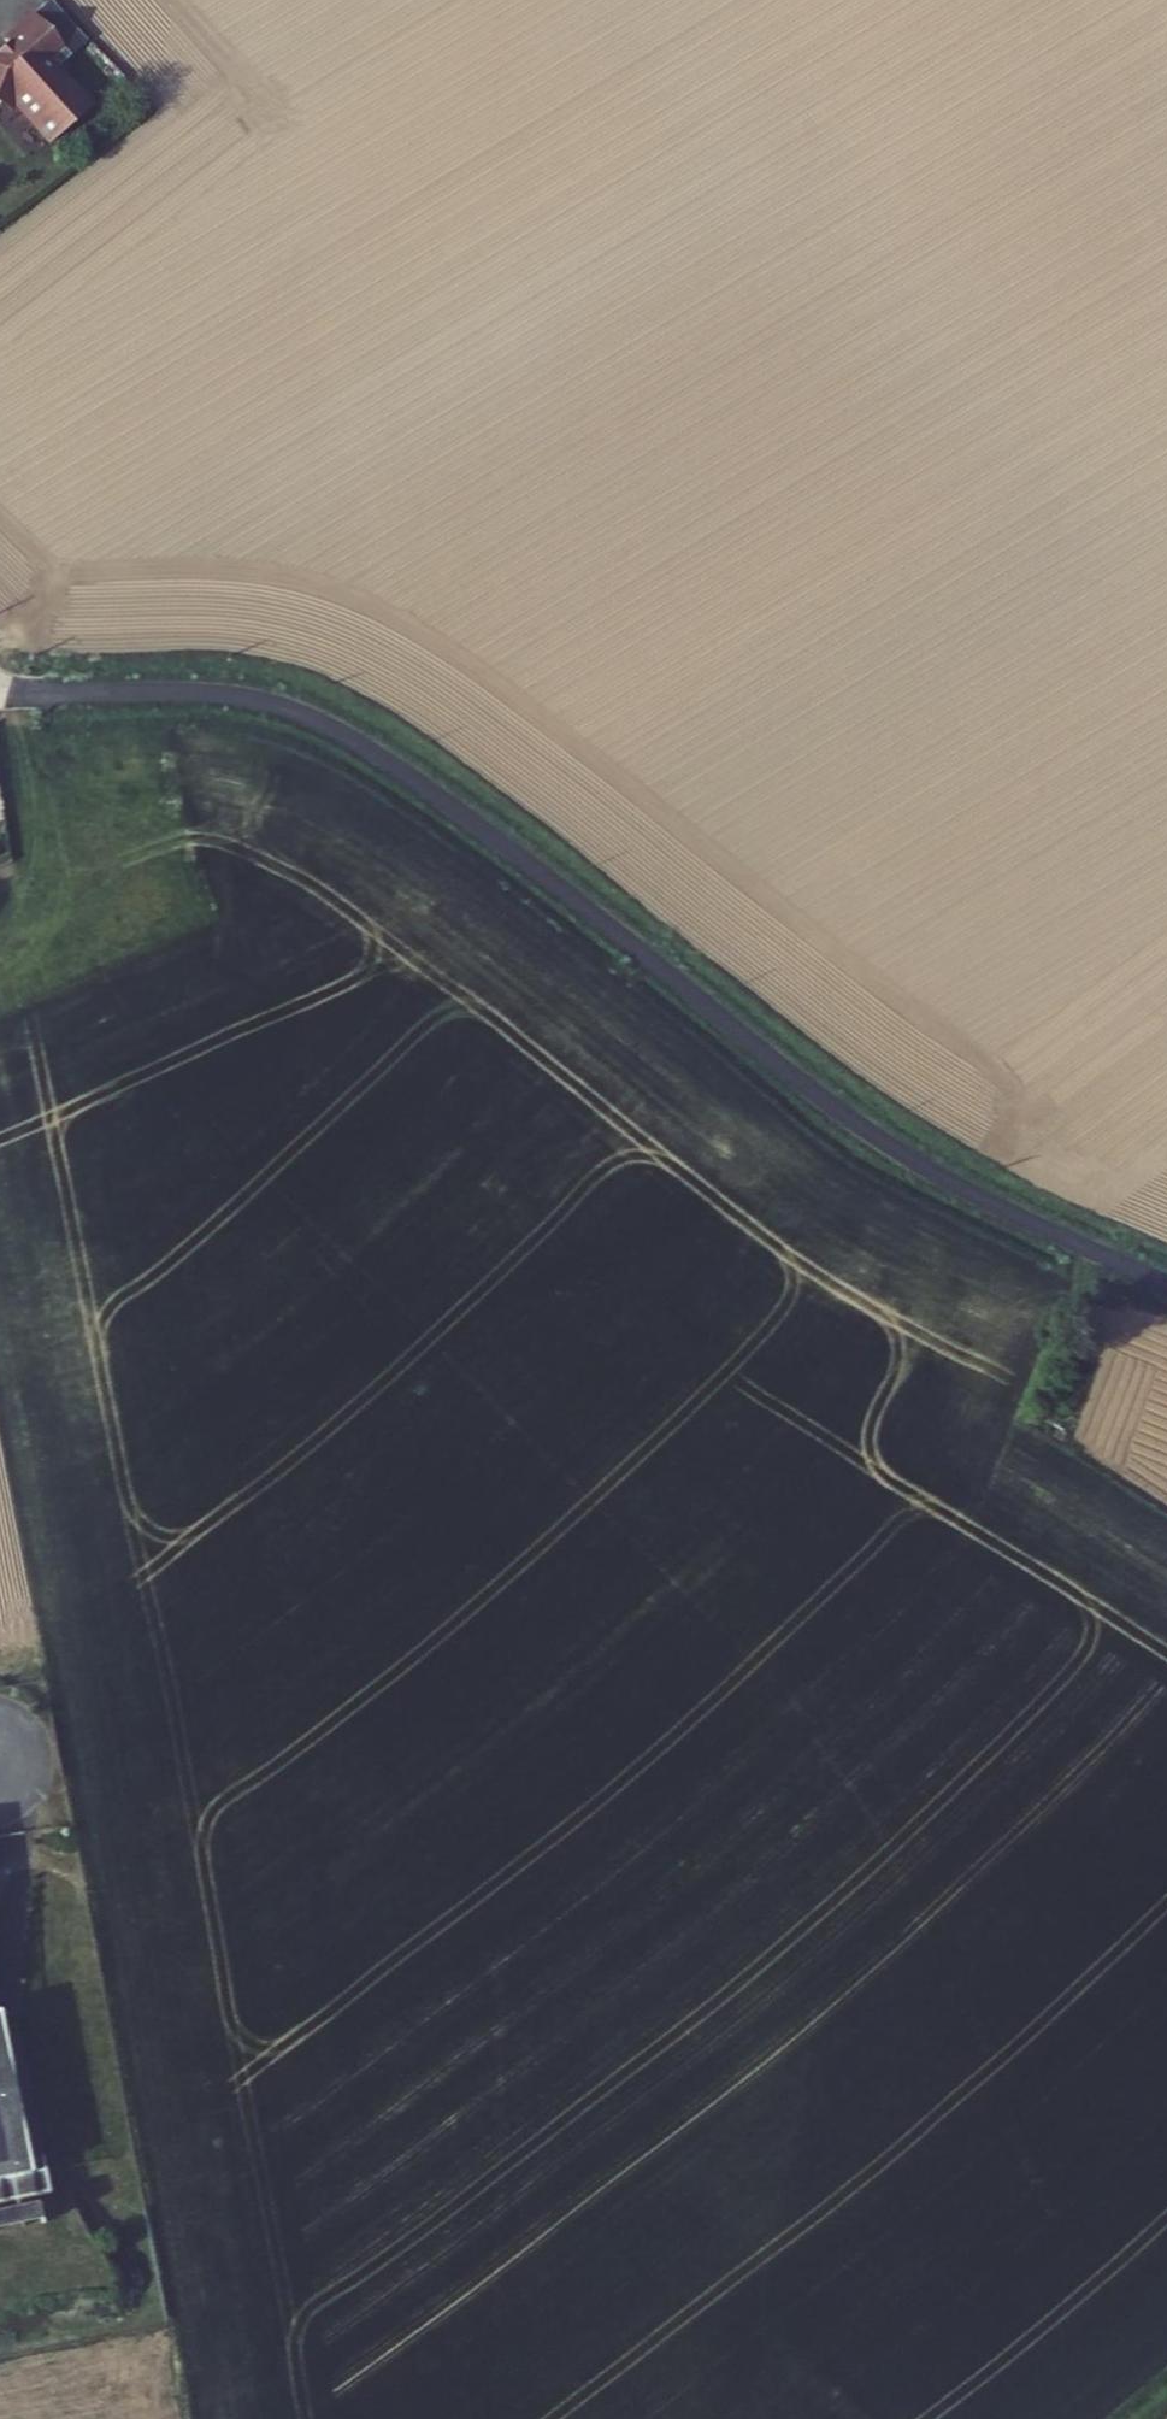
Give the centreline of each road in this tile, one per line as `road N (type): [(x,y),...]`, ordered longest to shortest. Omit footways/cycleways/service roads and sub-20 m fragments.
road 1 (unclassified): [(1166,1282),(984,1199),(847,1118),(576,899),(338,729),(227,694),(0,692)]

